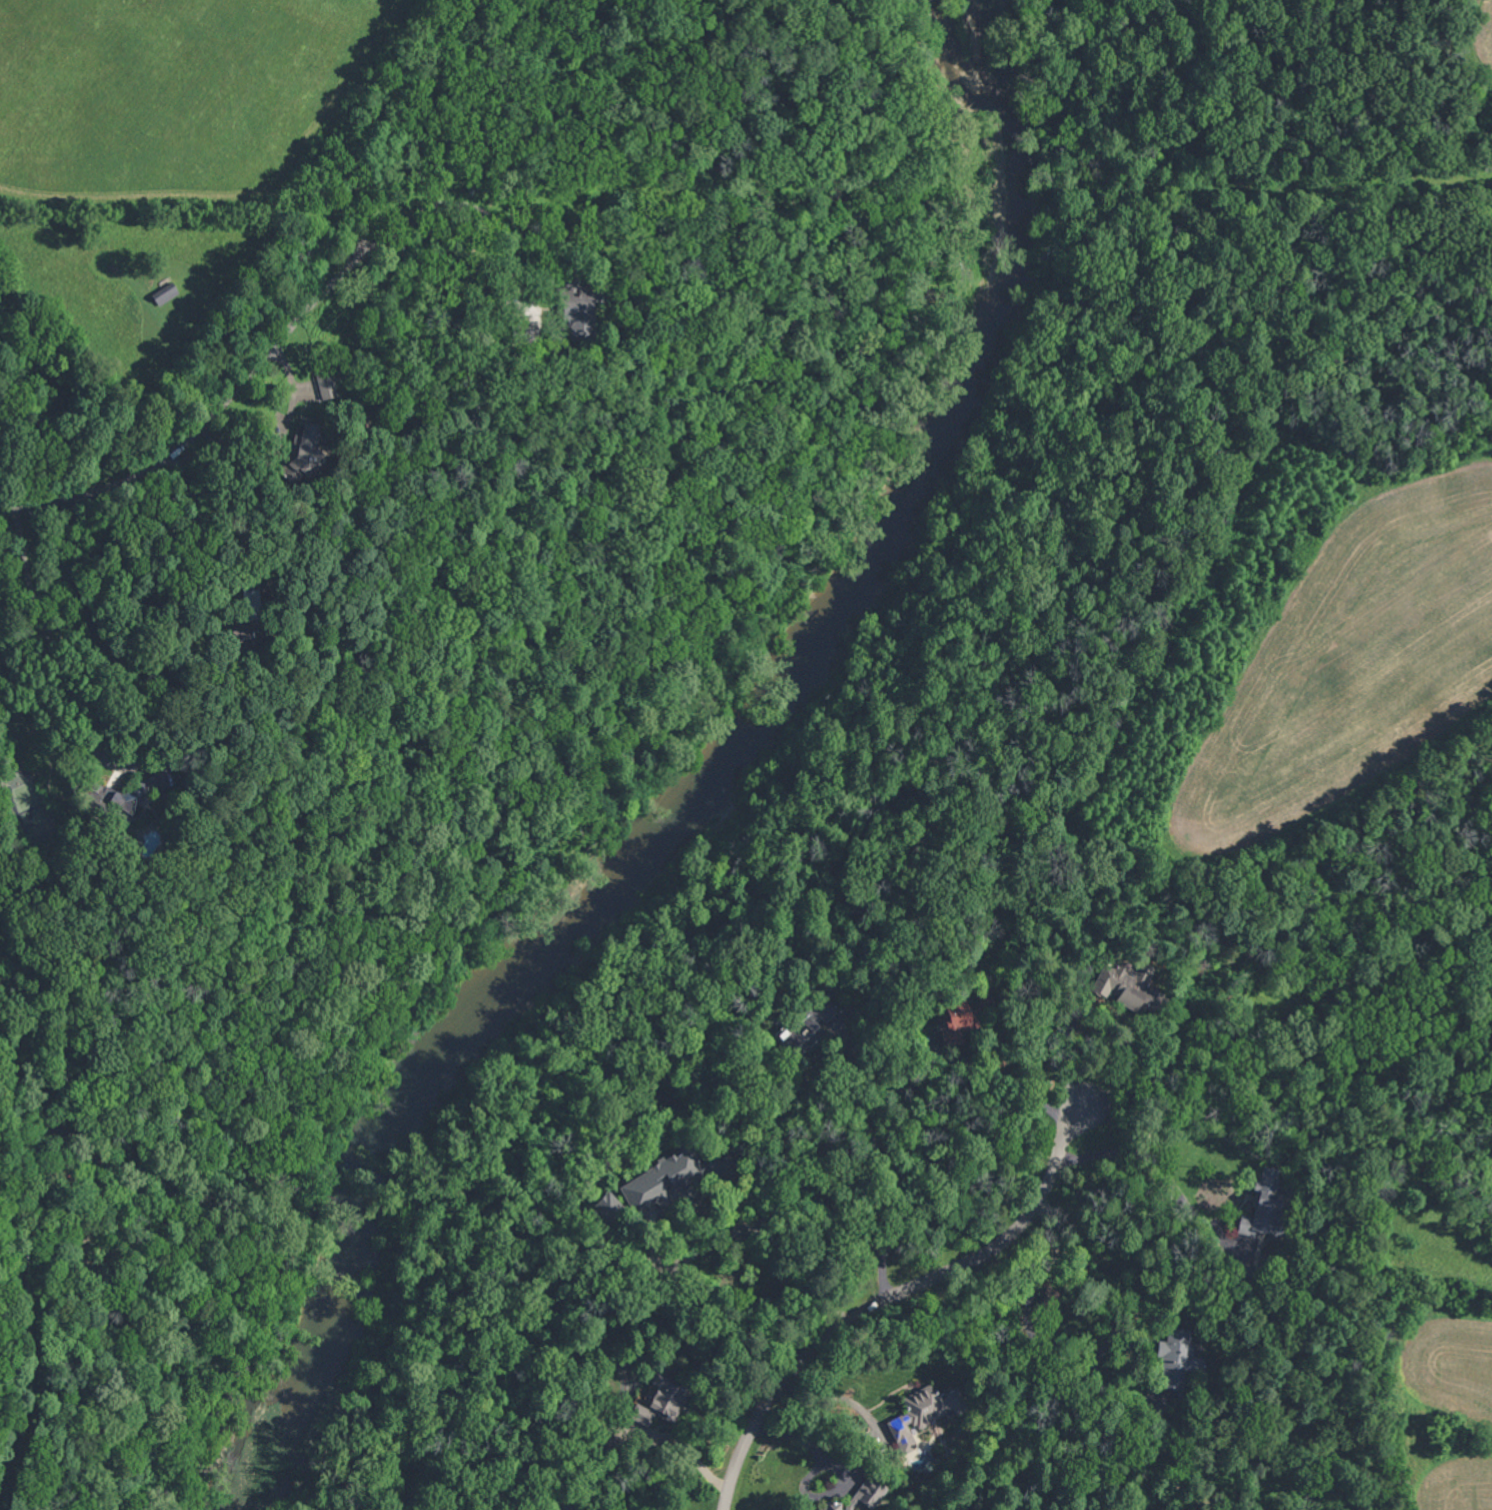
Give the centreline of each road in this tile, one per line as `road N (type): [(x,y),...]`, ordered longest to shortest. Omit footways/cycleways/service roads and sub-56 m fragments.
road 1 (residential): [(727,1509),(751,1437),(798,1367),(855,1320),(1011,1237),(1038,1202),(1083,1108)]
road 2 (residential): [(0,497),(60,506),(93,499),(174,459),(324,289),(406,220)]

